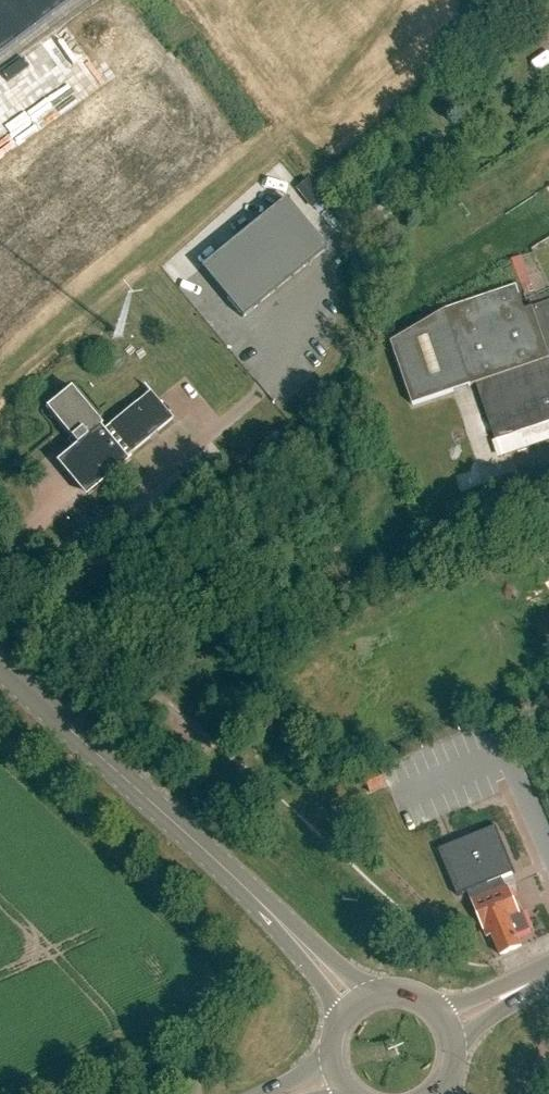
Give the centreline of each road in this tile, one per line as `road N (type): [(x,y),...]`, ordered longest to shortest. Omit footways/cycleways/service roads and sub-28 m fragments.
road 1 (primary): [(355,1002),(0,672)]
road 2 (unclassified): [(209,747),(0,560)]

